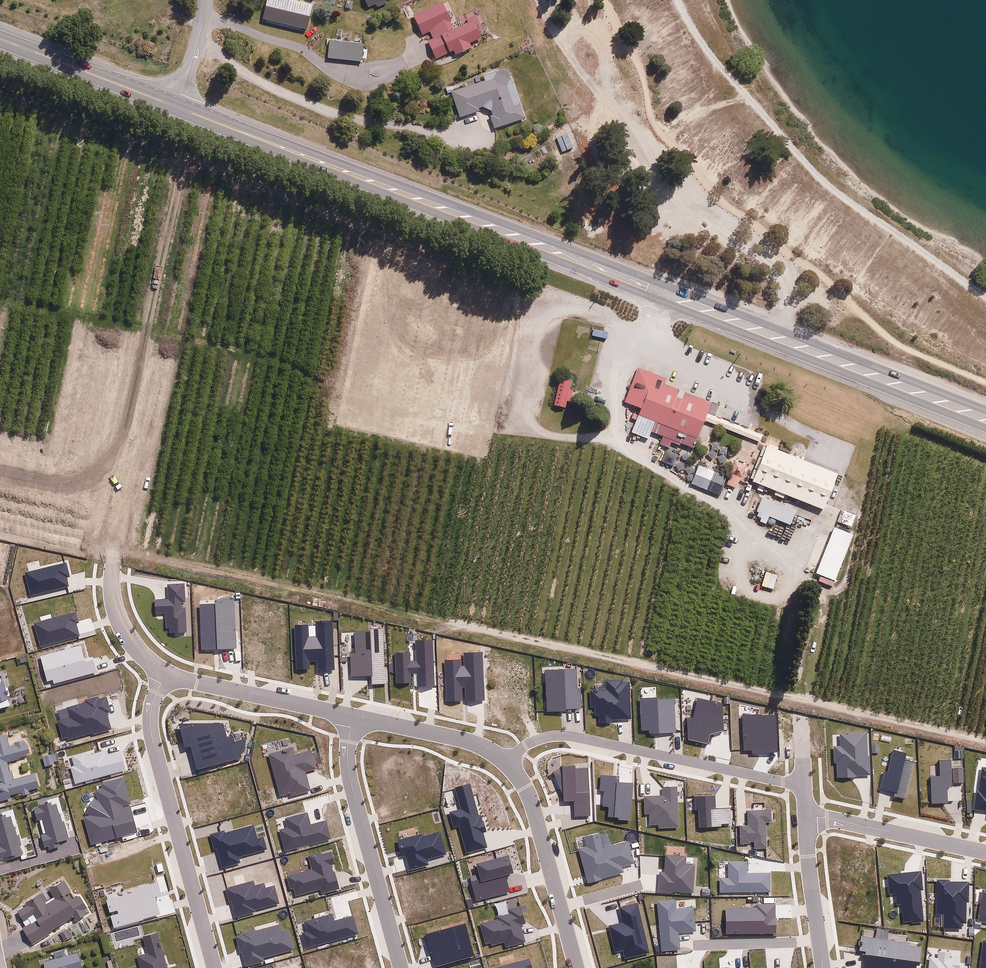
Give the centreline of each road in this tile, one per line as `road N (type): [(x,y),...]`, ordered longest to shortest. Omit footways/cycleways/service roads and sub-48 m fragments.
road 1 (primary): [(176,106),(985,418)]
road 2 (residential): [(506,762),(529,744),(560,736),(804,783)]
road 3 (residential): [(214,967),(151,733),(165,675)]
road 4 (residential): [(401,967),(348,770),(352,717)]
road 5 (residential): [(577,967),(537,819),(506,762)]
road 6 (residential): [(352,717),(165,675)]
road 7 (primary): [(0,39),(176,106)]
road 8 (residential): [(985,852),(807,817)]
road 9 (residential): [(506,762),(455,738),(352,717)]
road 10 (residential): [(807,817),(823,967)]
road 11 (residential): [(165,675),(121,626),(112,571)]

